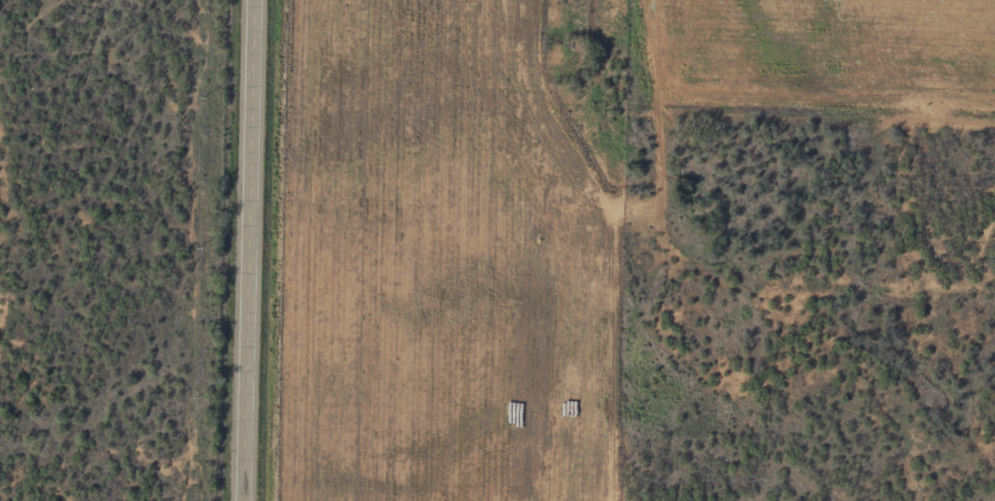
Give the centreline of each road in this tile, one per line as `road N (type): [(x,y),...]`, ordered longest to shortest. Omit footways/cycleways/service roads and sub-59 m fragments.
road 1 (primary): [(250,500),(261,0)]

